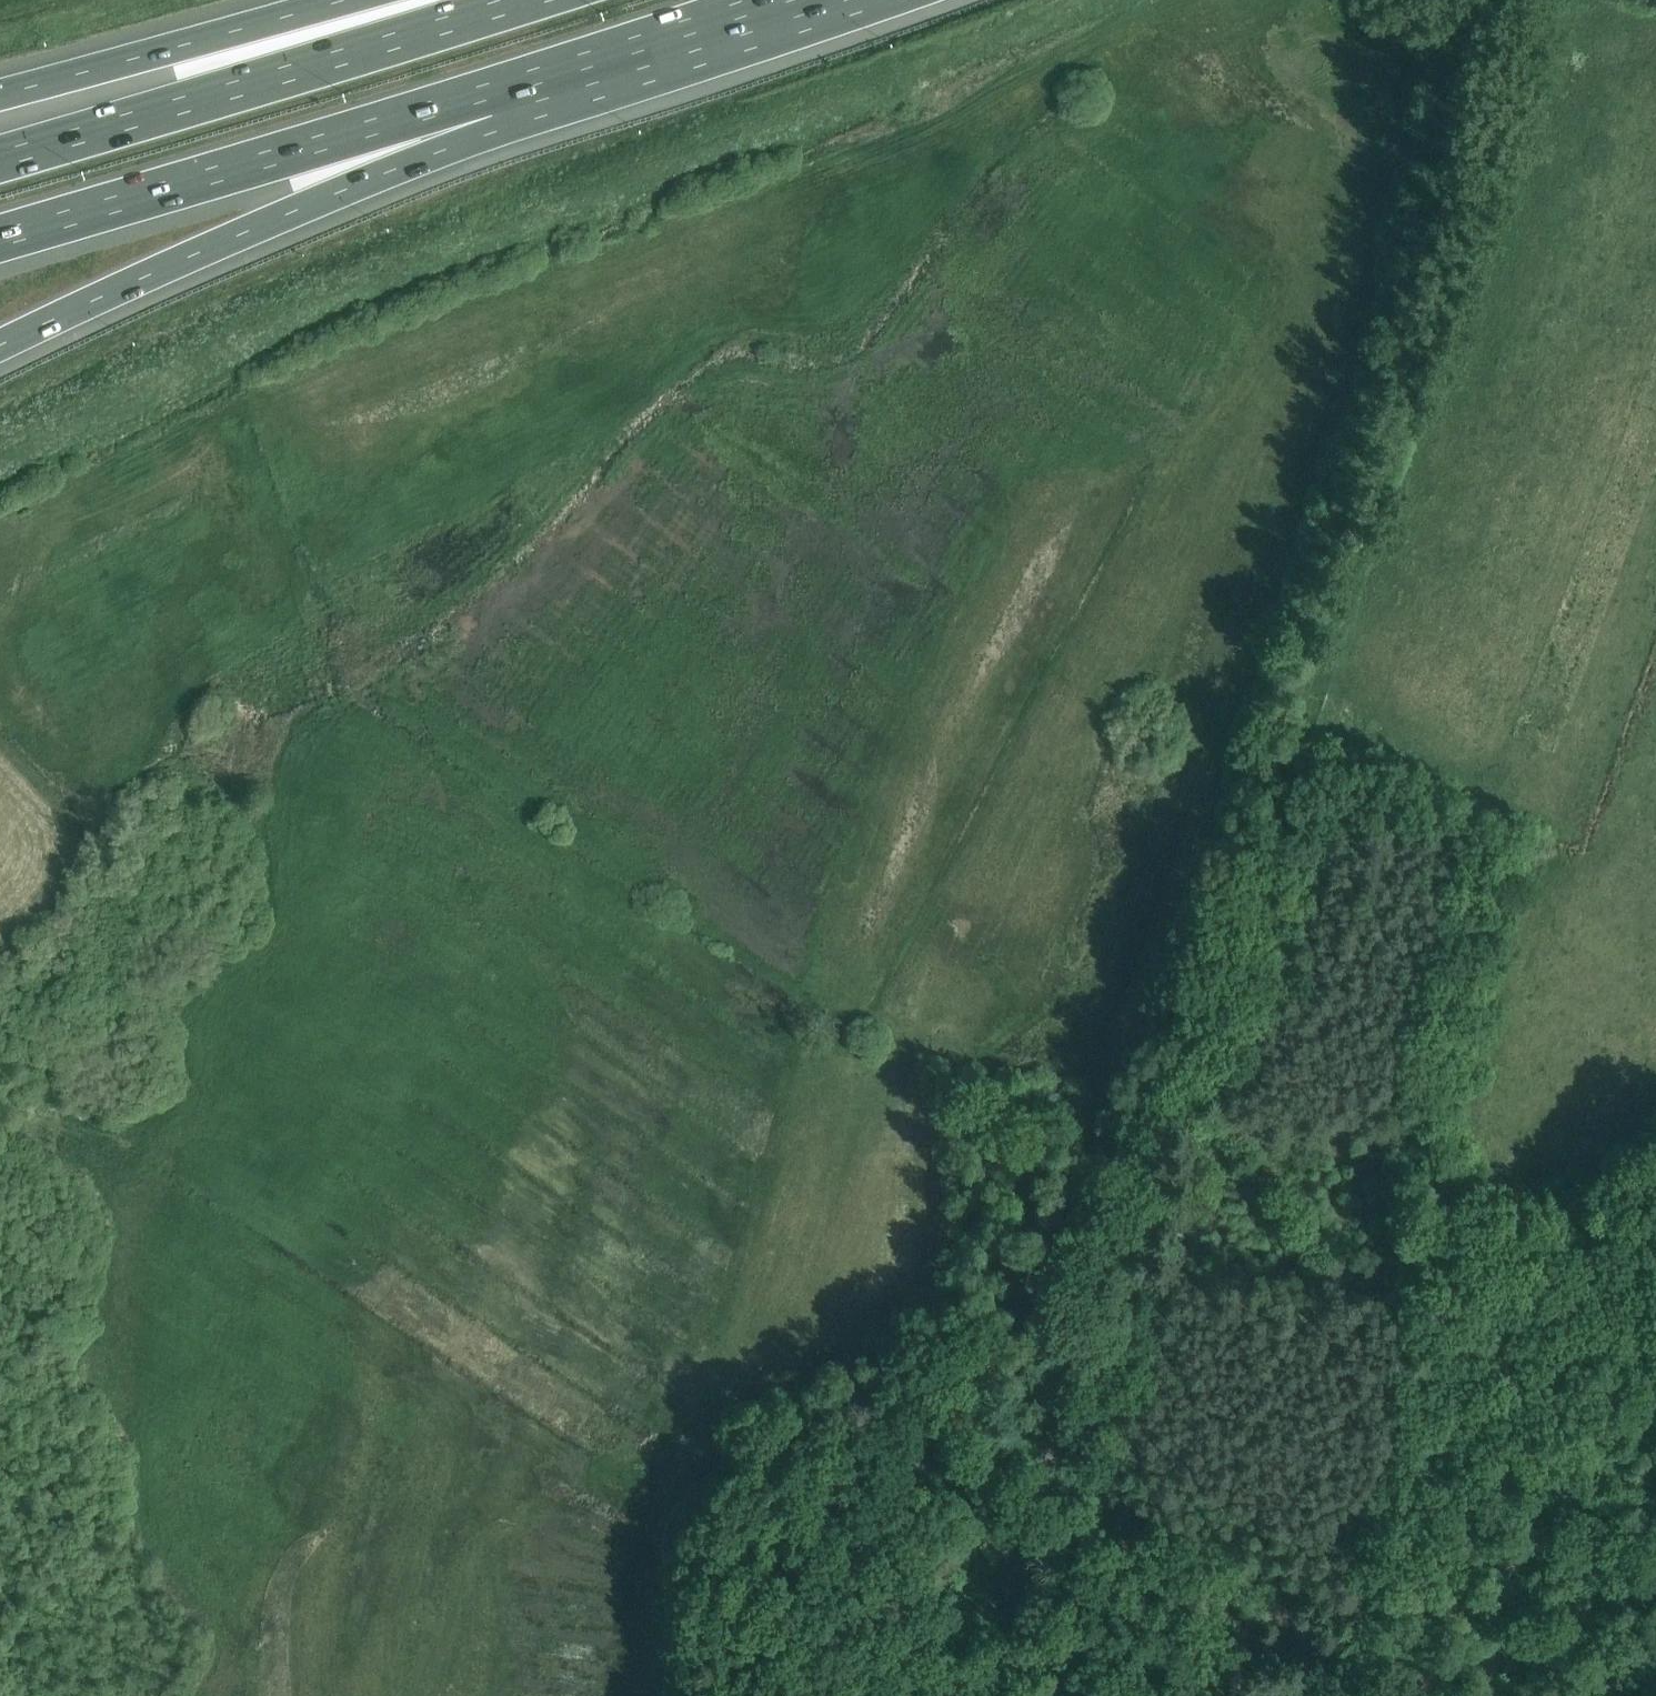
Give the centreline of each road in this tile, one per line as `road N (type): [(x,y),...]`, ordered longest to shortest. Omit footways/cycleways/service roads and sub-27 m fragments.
road 1 (motorway): [(0,348),(494,93)]
road 2 (motorway): [(0,232),(494,93)]
road 3 (motorway): [(487,0),(0,157)]
road 4 (motorway): [(368,0),(0,94)]
road 5 (motorway): [(494,93),(789,0)]

